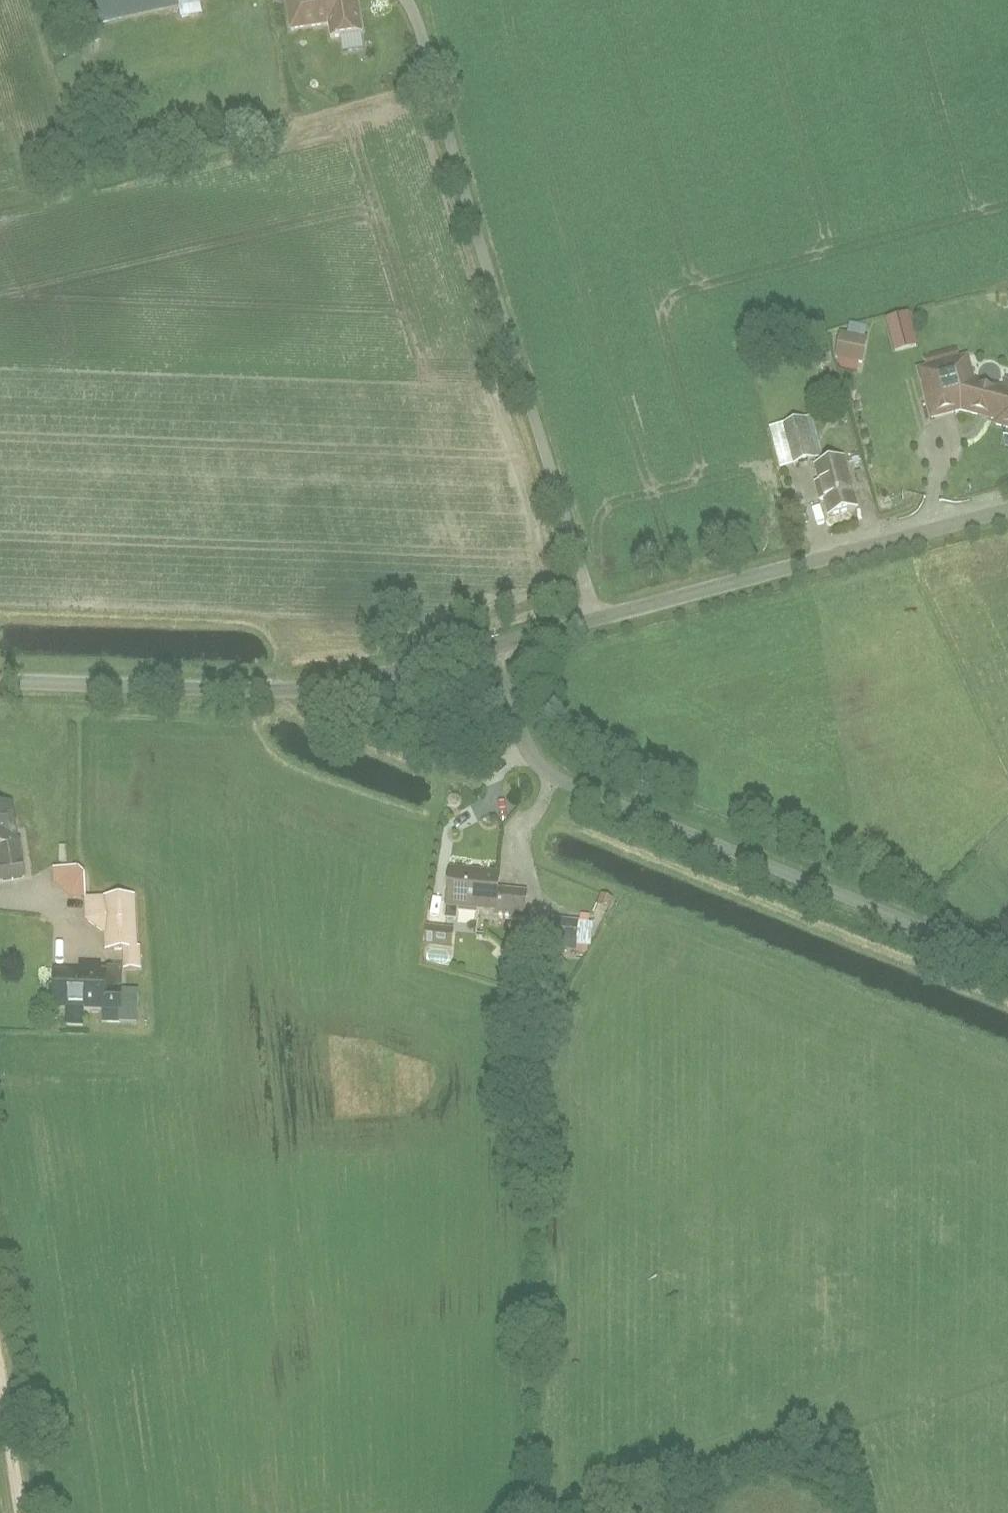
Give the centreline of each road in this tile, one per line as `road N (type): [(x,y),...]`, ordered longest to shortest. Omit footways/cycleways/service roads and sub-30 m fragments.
road 1 (unclassified): [(1007,962),(567,785),(535,760),(522,736),(496,646)]
road 2 (unclassified): [(435,81),(595,620)]
road 3 (unclassified): [(496,646),(382,677),(285,692),(0,682)]
road 4 (unclassified): [(1007,509),(595,620)]
road 5 (track): [(0,1371),(23,1512)]

